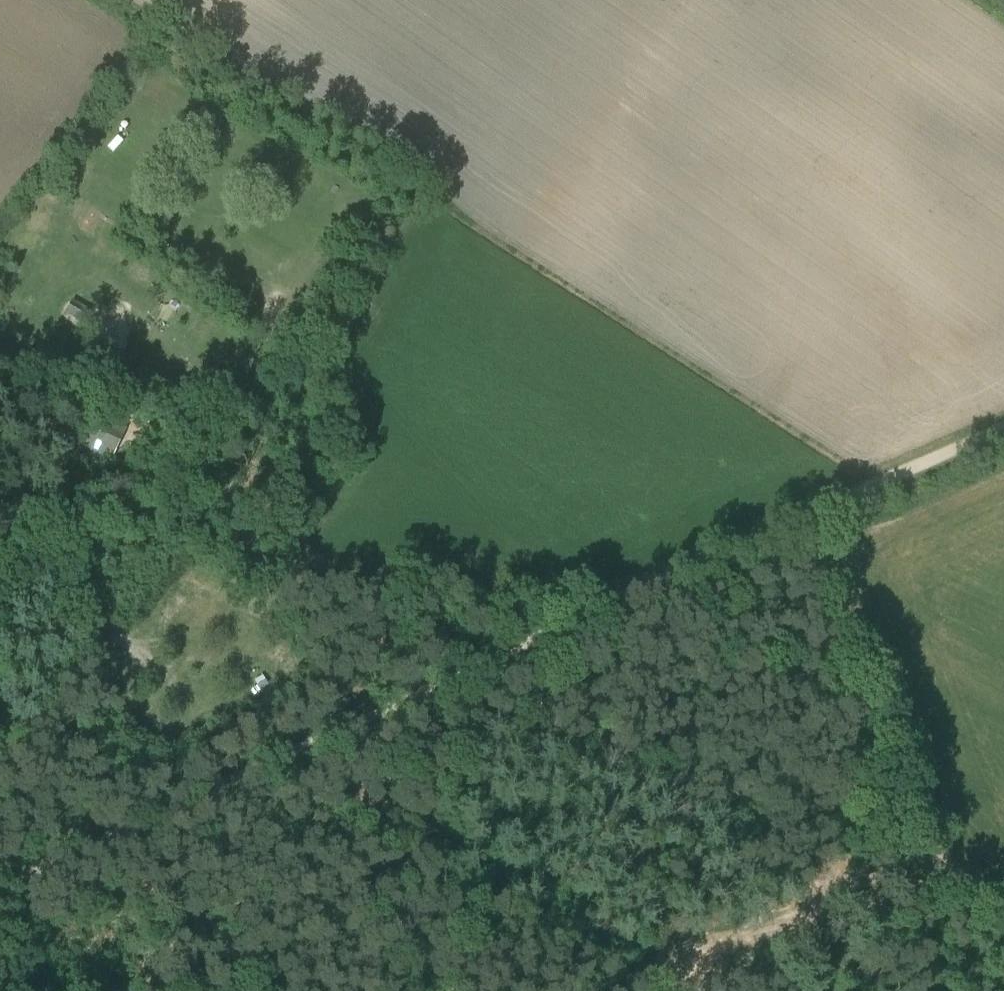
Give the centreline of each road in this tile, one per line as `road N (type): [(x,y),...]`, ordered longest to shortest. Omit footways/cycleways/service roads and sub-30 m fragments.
road 1 (track): [(0,889),(1003,428)]

